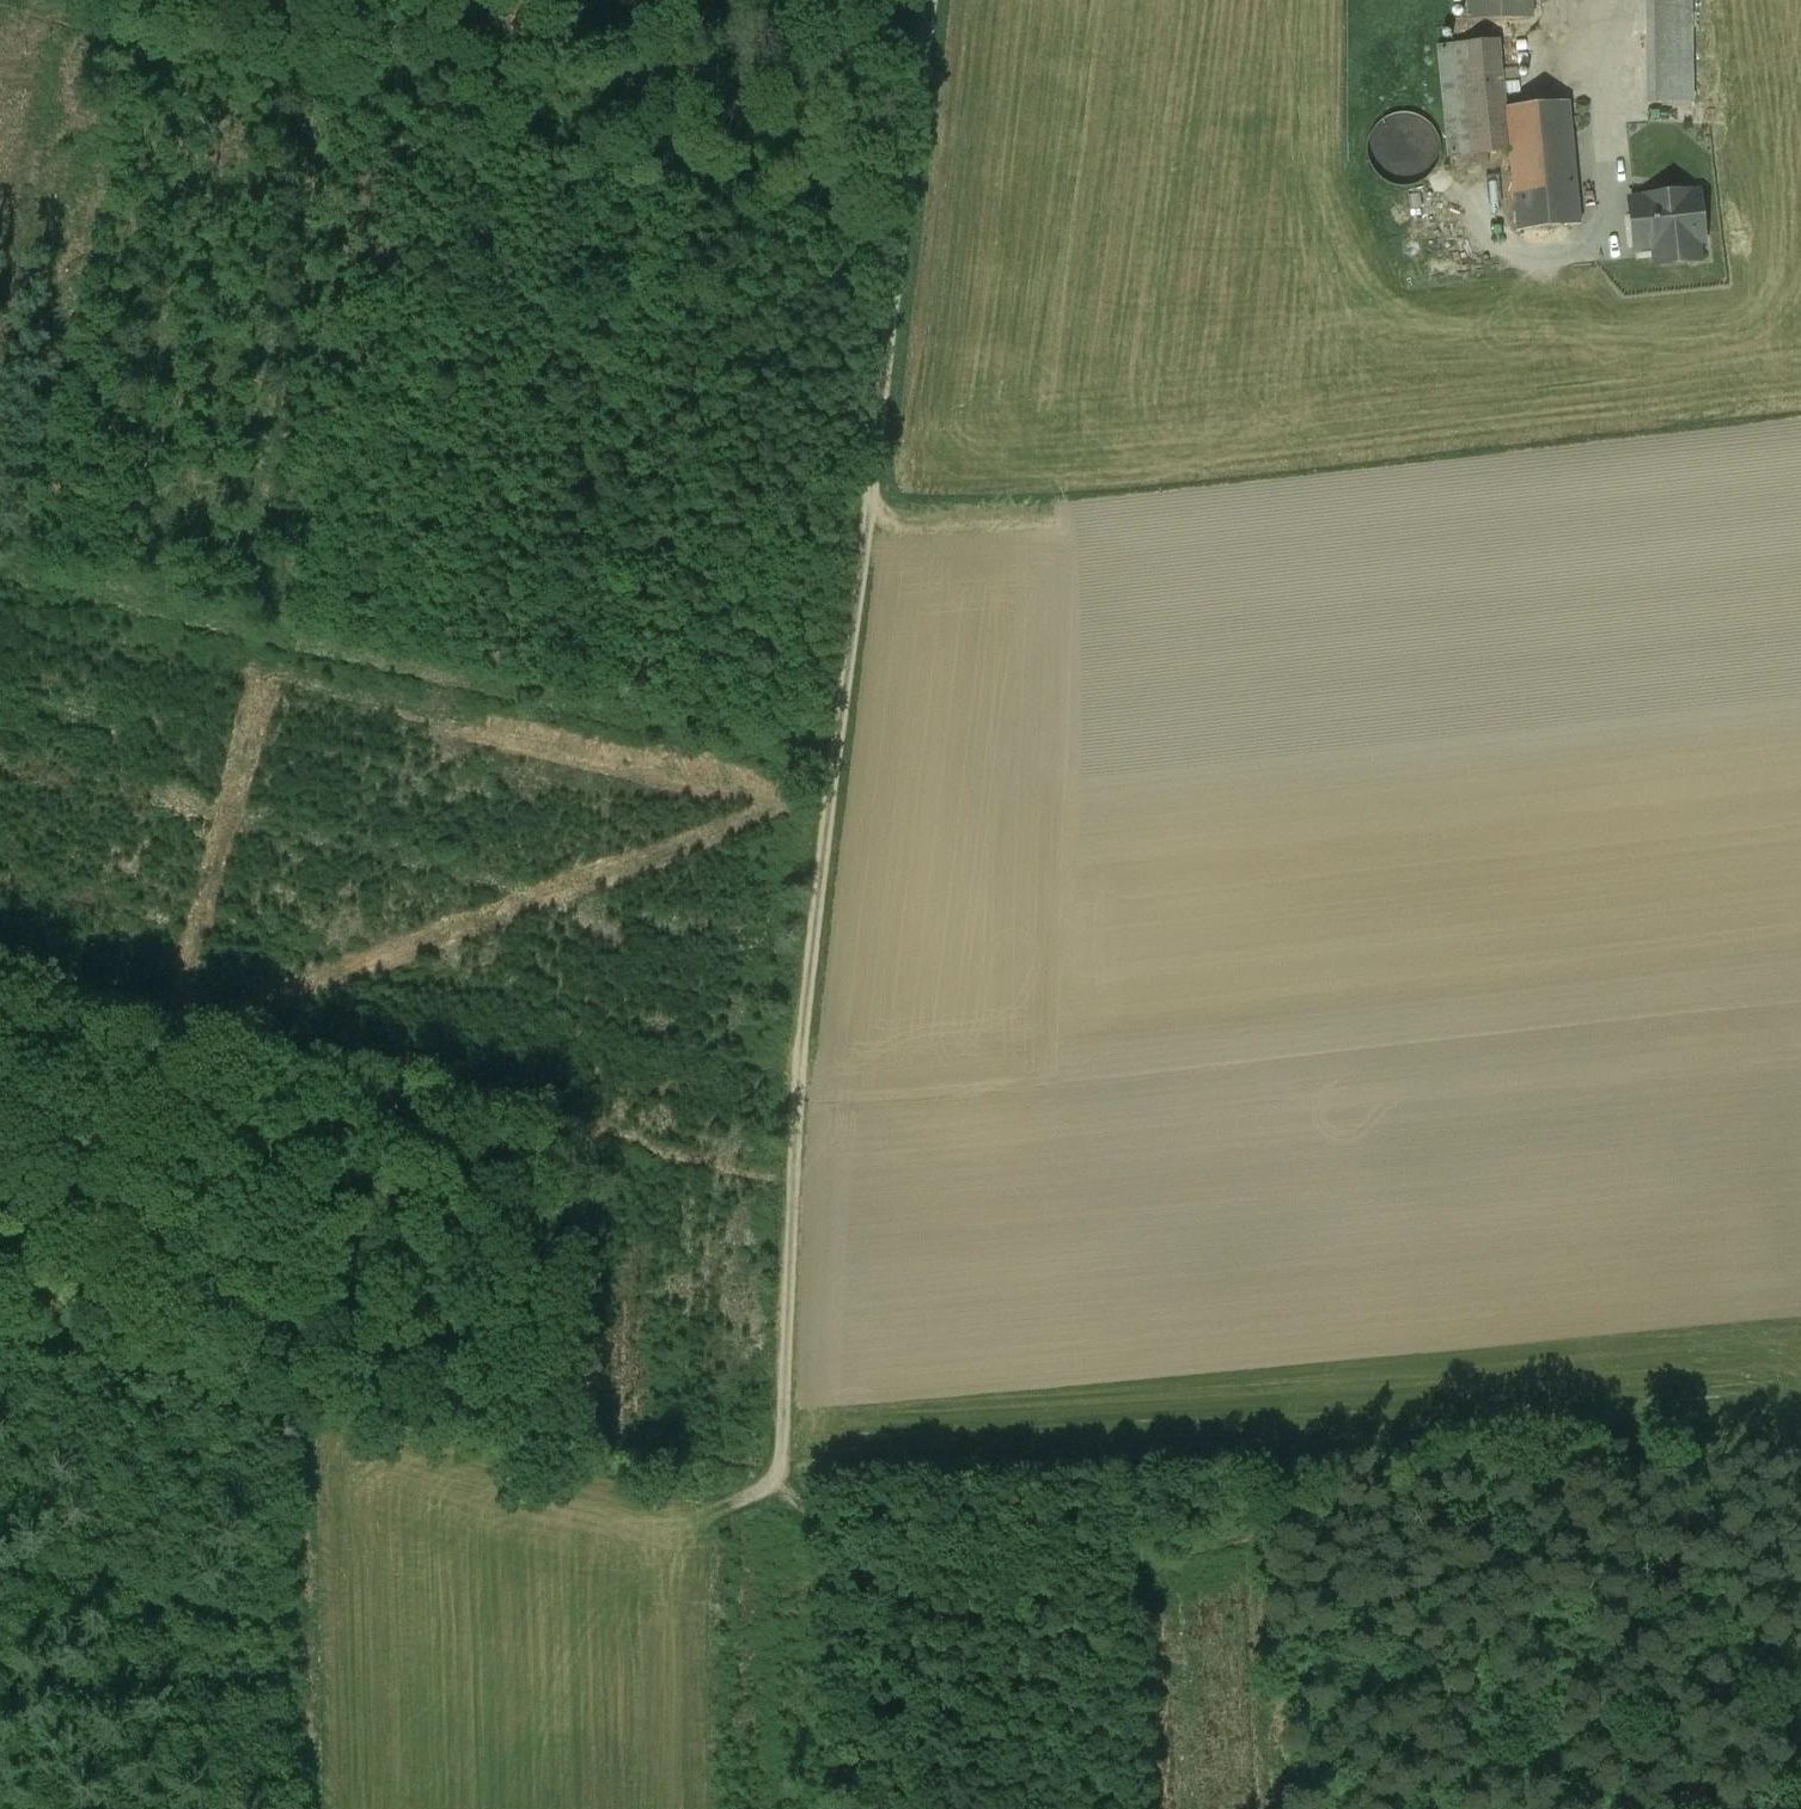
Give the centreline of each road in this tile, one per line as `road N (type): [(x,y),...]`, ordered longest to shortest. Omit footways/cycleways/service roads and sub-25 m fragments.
road 1 (track): [(927,0),(804,993),(790,1144),(787,1438),(784,1460),(771,1472),(728,1489)]

